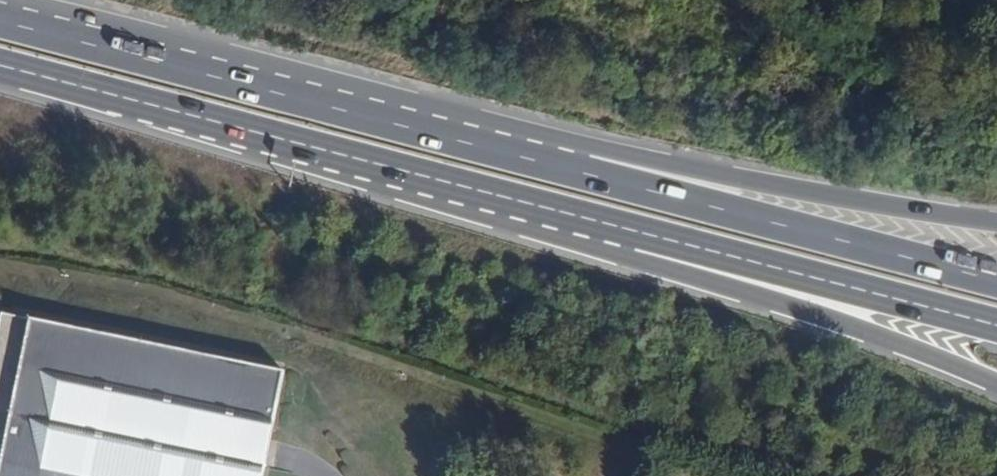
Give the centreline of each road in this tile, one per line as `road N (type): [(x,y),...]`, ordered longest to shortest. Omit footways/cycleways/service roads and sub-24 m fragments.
road 1 (trunk): [(408,171),(557,234),(837,321),(996,383)]
road 2 (trunk): [(408,171),(996,327)]
road 3 (trunk): [(996,283),(445,138)]
road 4 (trunk): [(996,223),(582,151),(445,138)]
road 5 (trunk): [(445,138),(0,21)]
road 6 (trunk): [(0,64),(408,171)]

